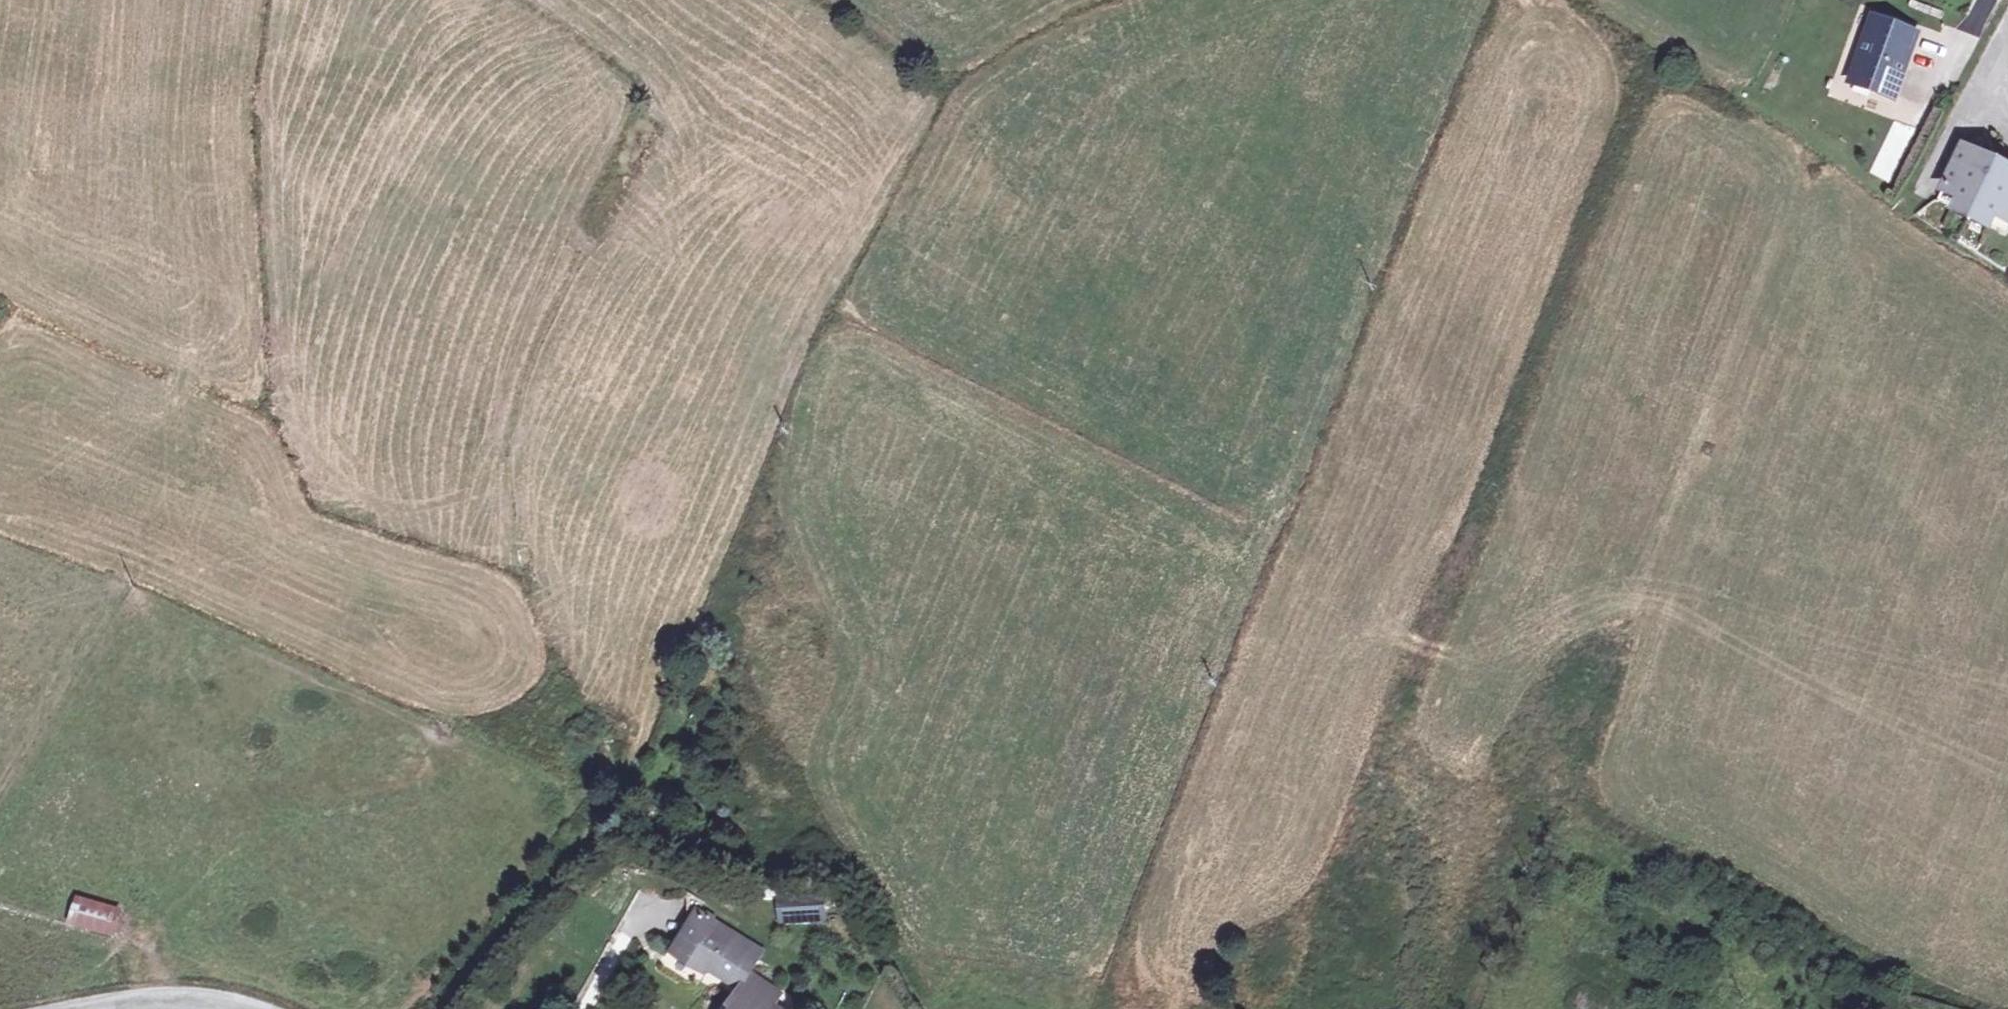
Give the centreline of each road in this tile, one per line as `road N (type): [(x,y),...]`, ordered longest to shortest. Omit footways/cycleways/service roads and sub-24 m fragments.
road 1 (tertiary): [(248,1008),(189,999),(95,1008)]

